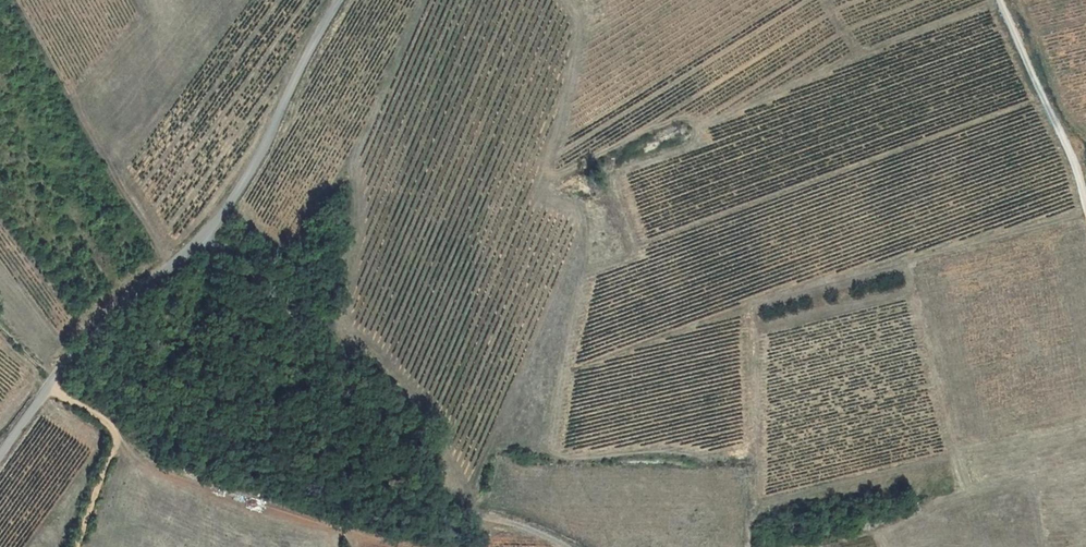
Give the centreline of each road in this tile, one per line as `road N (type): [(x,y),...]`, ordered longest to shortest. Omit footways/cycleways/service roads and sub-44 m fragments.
road 1 (unclassified): [(0,453),(109,312),(185,255),(242,187),(339,0)]
road 2 (track): [(202,237),(266,280),(424,492),(565,546)]
road 3 (track): [(1085,203),(998,0)]
road 4 (track): [(49,385),(116,436),(76,546)]

